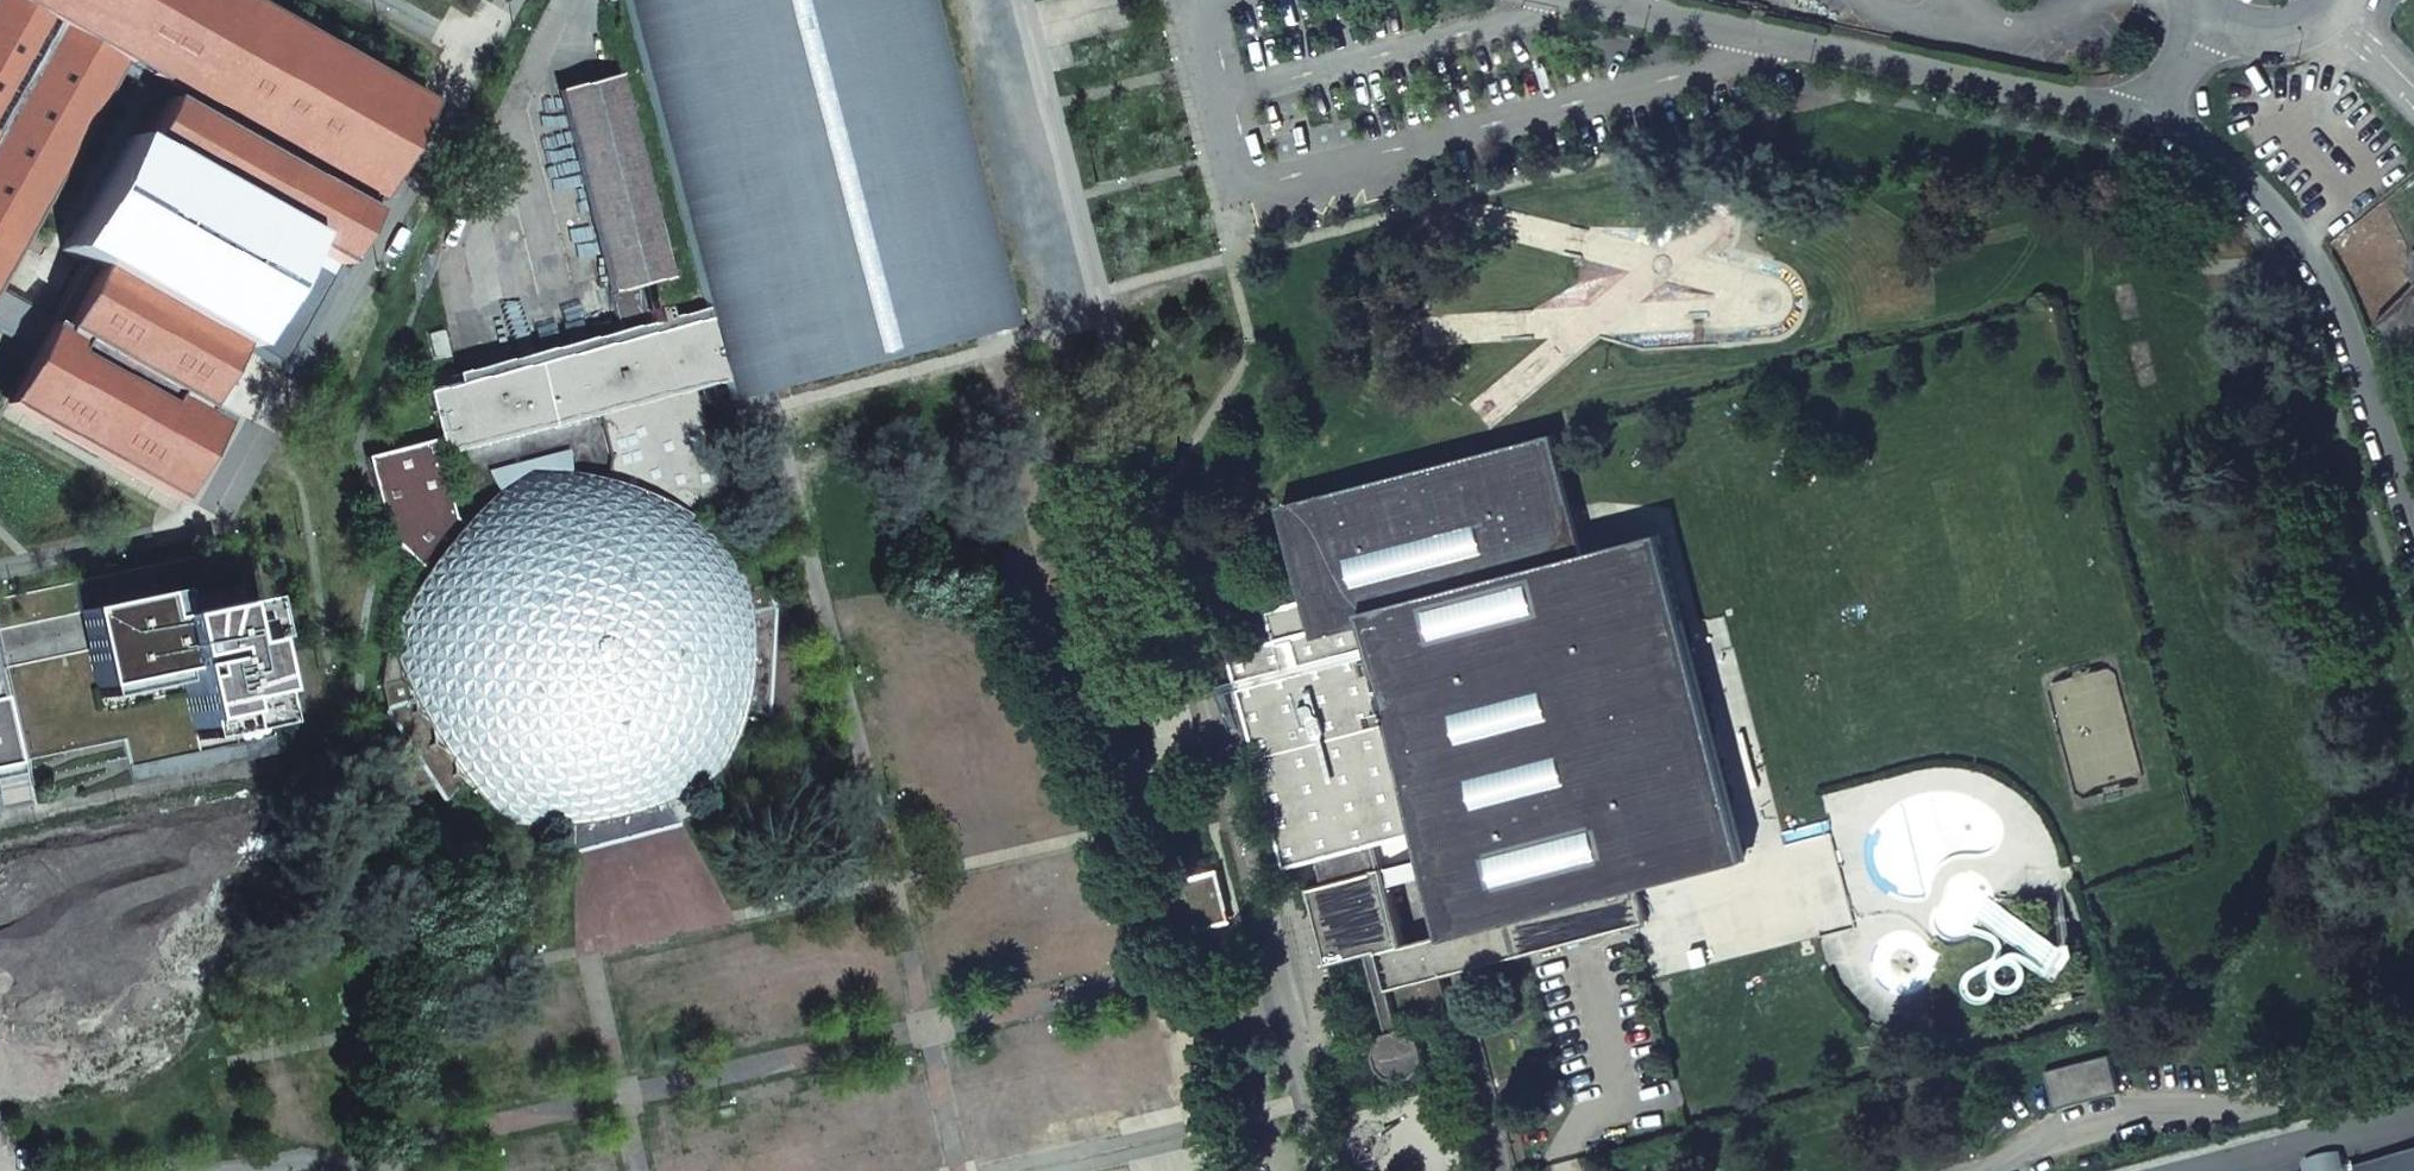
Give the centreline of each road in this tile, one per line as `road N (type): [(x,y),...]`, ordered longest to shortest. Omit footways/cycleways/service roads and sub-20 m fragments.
road 1 (unclassified): [(2146,117),(1605,0)]
road 2 (unclassified): [(2413,529),(2338,315),(2276,216),(2216,156),(2146,117)]
road 3 (unclassified): [(2214,18),(2272,33),(2302,25),(2333,0)]
road 4 (unclassified): [(2214,18),(2146,117)]

